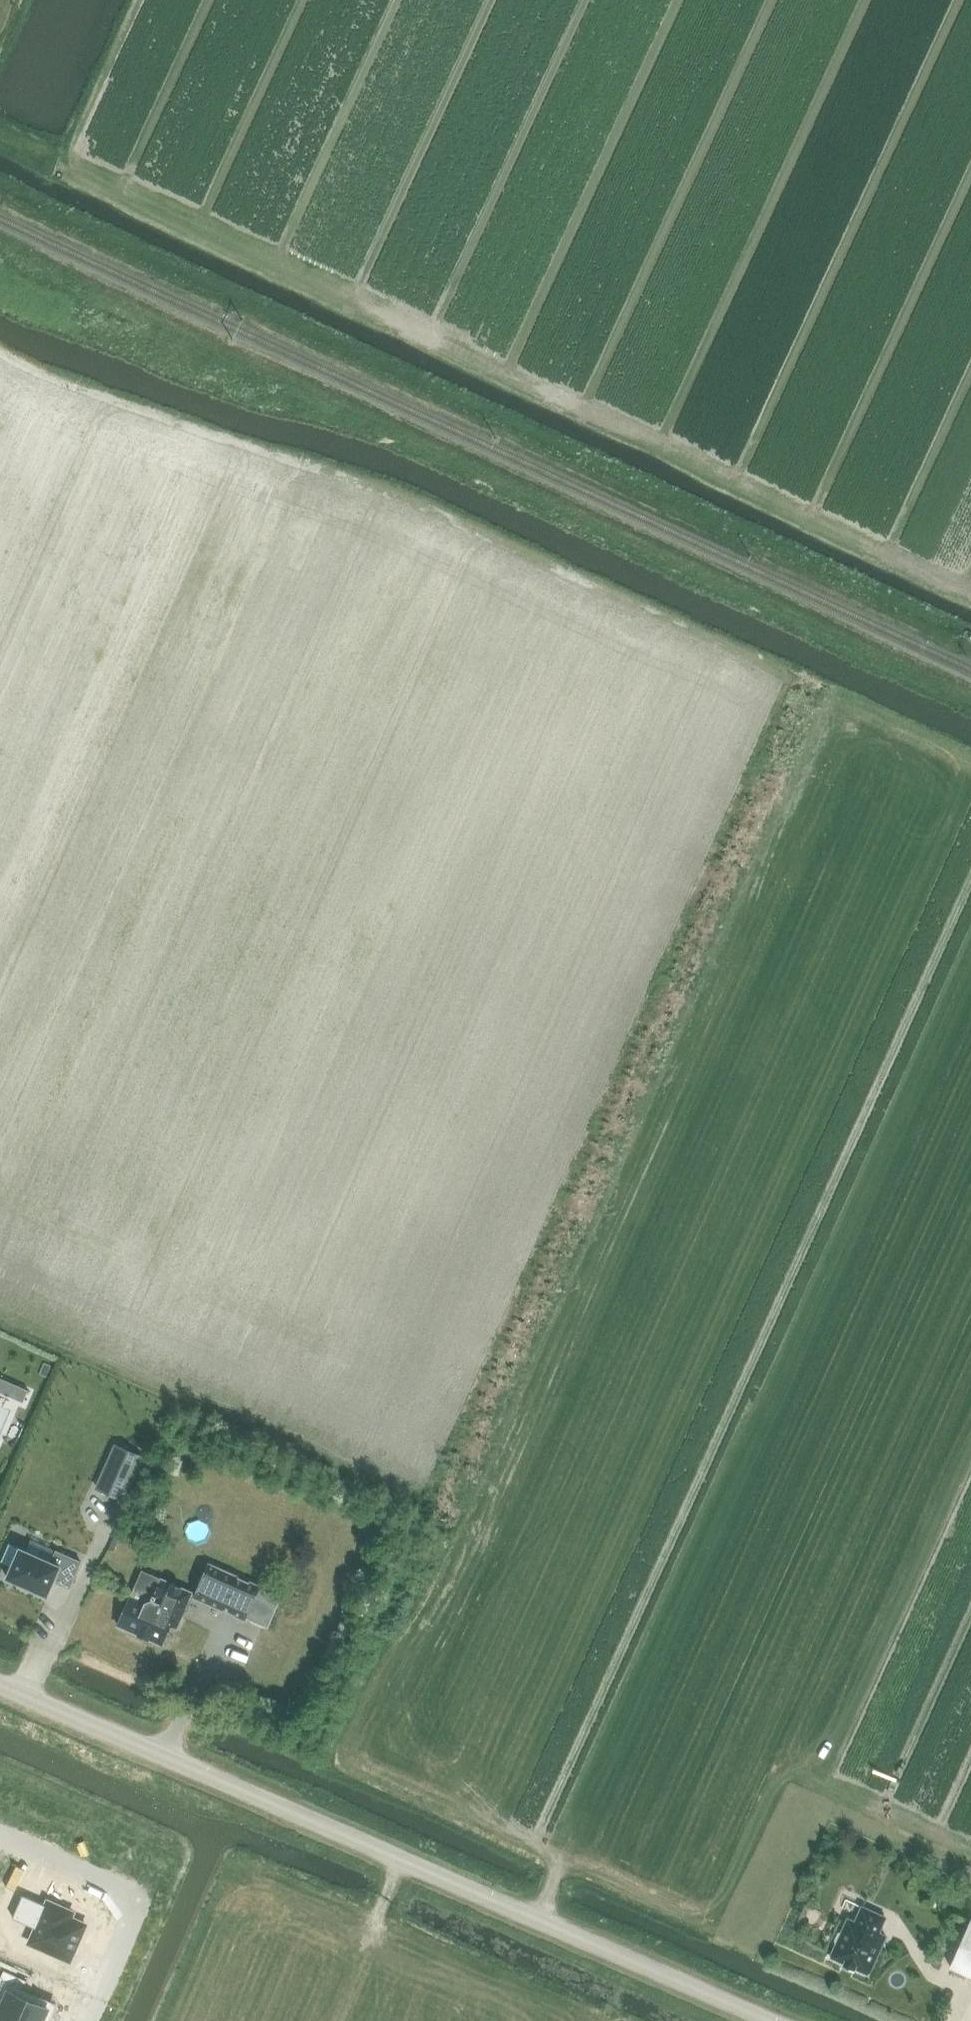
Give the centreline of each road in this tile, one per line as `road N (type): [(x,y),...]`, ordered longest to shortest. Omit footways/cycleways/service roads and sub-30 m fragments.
road 1 (unclassified): [(772,2020),(0,1686)]
road 2 (residential): [(80,2020),(138,1890),(0,1829)]

